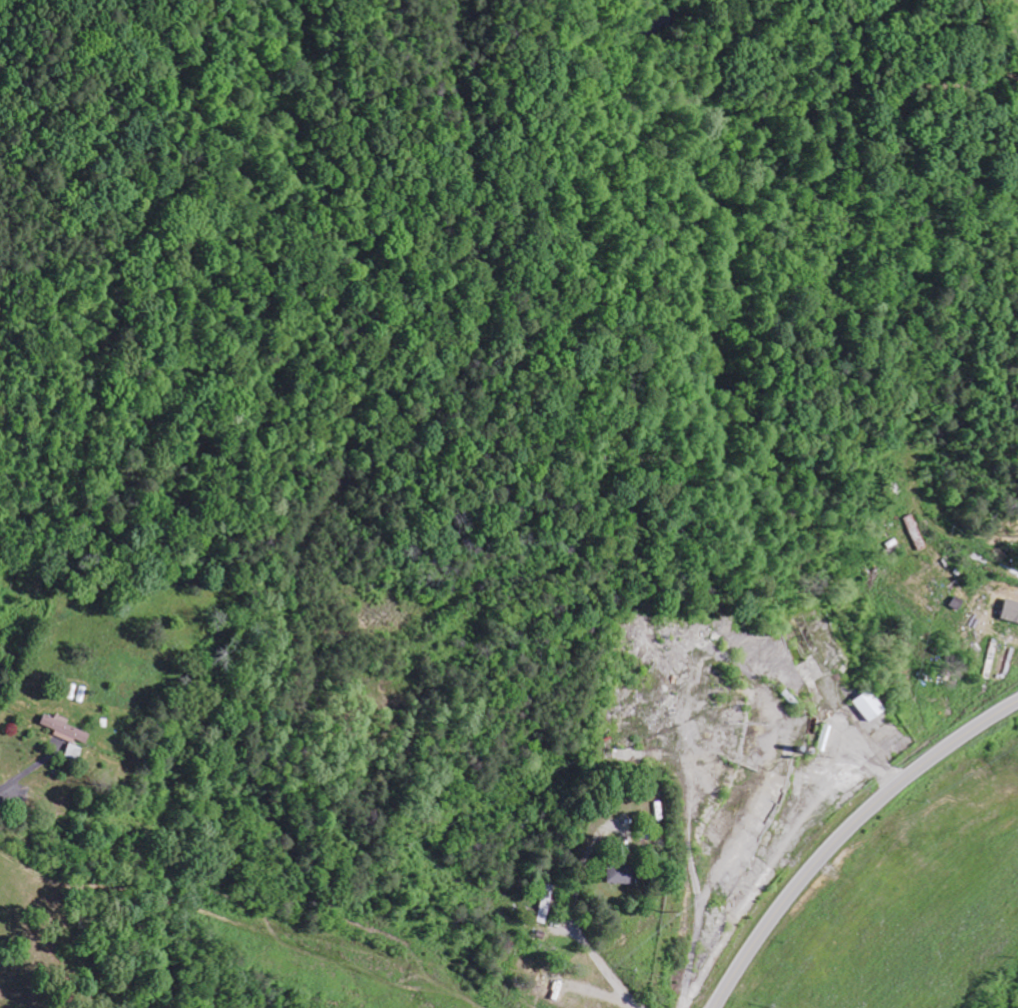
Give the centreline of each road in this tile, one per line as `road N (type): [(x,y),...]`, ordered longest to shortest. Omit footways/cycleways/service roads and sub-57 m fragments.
road 1 (secondary): [(715,1007),(770,922),(838,840),(934,756),(1017,701)]

